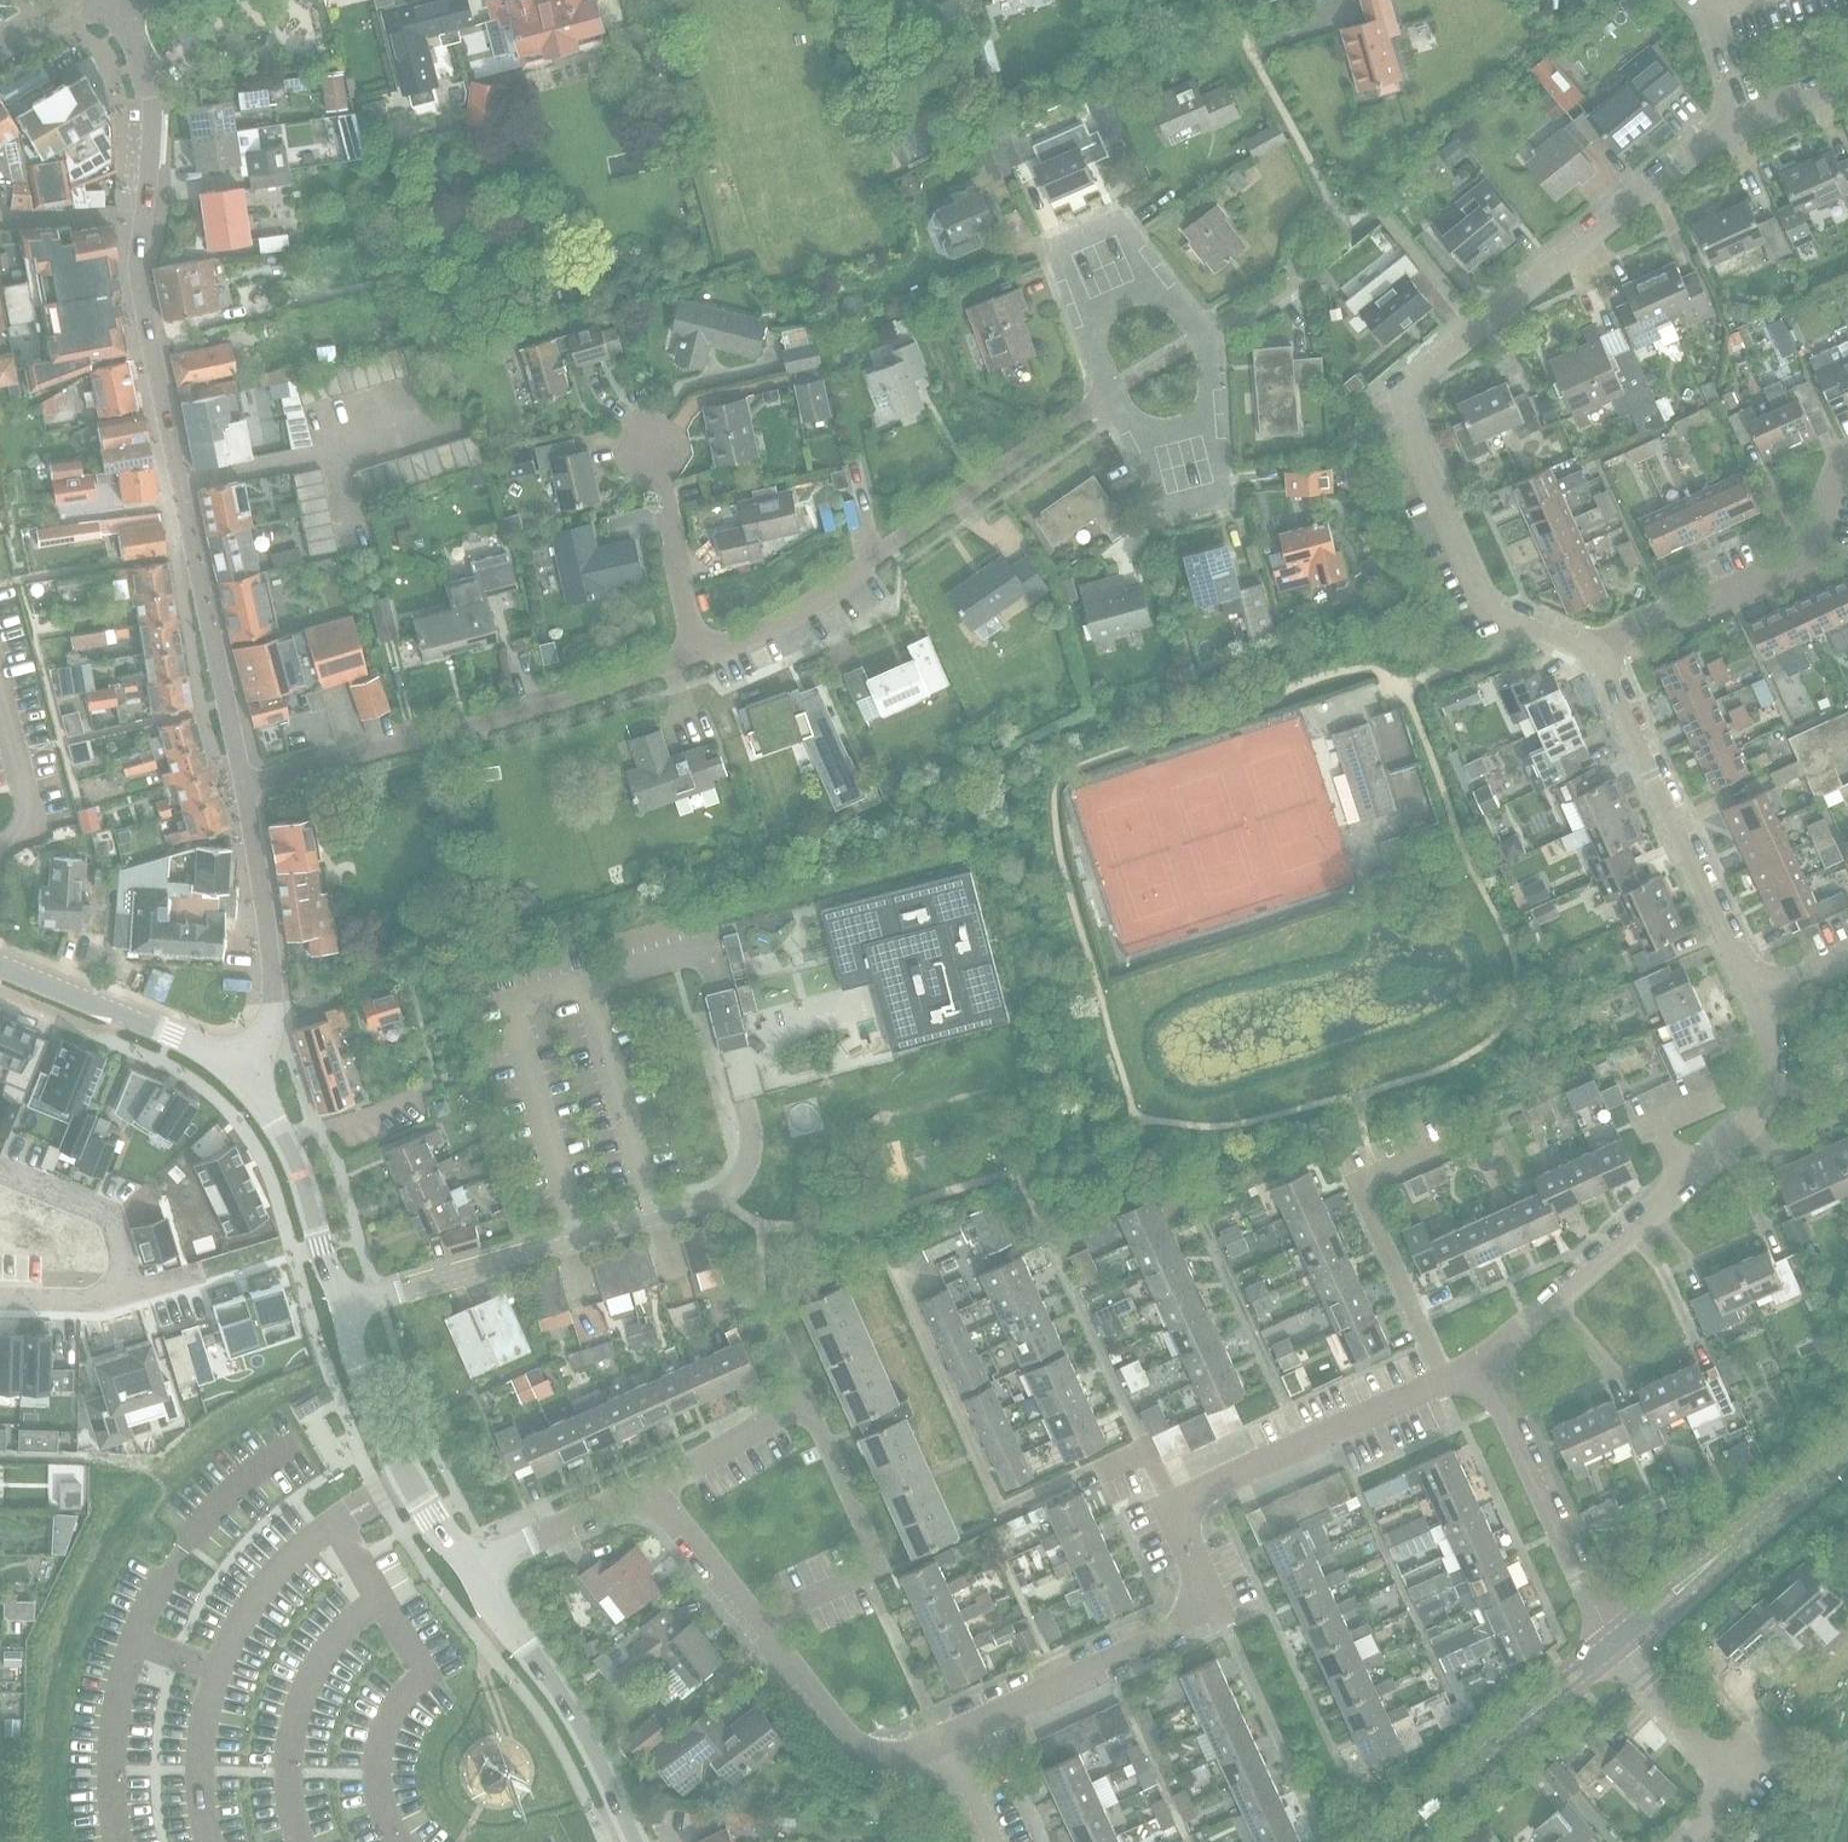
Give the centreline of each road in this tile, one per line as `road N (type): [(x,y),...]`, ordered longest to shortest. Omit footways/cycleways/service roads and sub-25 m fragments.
road 1 (residential): [(1595,653),(1488,607),(1396,396),(1710,140),(1847,81)]
road 2 (tertiary): [(245,785),(147,326),(138,252),(149,92),(116,0)]
road 3 (secondary): [(472,1563),(431,1517),(396,1457),(358,1366),(347,1307),(300,1172),(243,1075)]
road 4 (residential): [(1480,1362),(1733,1137),(1762,1101),(1772,1064),(1753,990)]
road 5 (residential): [(697,655),(790,619),(1107,395)]
road 6 (residential): [(245,785),(546,706),(697,655)]
road 7 (residential): [(945,1740),(1191,1615),(1202,1578),(1184,1534),(1185,1512)]
road 8 (residential): [(1753,990),(1595,653)]
road 9 (residential): [(1595,653),(1641,621),(1666,611),(1694,617),(1787,573),(1800,563),(1847,462)]
road 10 (secondary): [(635,1841),(566,1704),(472,1563)]
road 11 (residential): [(1445,1379),(1359,1184),(1459,1140)]
road 12 (residential): [(804,1393),(874,1564),(760,1622)]
road 13 (secondary): [(1377,1841),(1616,1641)]
road 14 (residential): [(1616,1641),(1480,1362)]
road 15 (secondary): [(1616,1641),(1847,1437)]
road 16 (residential): [(1107,395),(1091,361),(1088,316),(1146,289),(1186,313),(1210,354),(1203,415)]
road 17 (tertiary): [(243,1075),(273,1003),(245,785)]
road 18 (residential): [(1185,1512),(1208,1488),(1445,1379)]
road 19 (secondary): [(0,964),(172,1034),(243,1075)]
road 20 (residential): [(760,1622),(842,1727),(866,1745),(905,1754),(945,1740)]
road 21 (residential): [(697,655),(653,444)]
road 22 (residential): [(0,1166),(111,1213),(126,1292)]
road 23 (residential): [(472,1563),(654,1487)]
road 24 (residential): [(654,1487),(804,1393)]
road 25 (residential): [(654,1487),(760,1622)]
road 26 (residential): [(1722,1771),(1616,1641)]
road 27 (residential): [(0,845),(28,819),(0,698)]
road 28 (residential): [(280,1254),(126,1292)]
road 29 (residential): [(126,1292),(84,1301),(0,1298)]
road 30 (residential): [(1185,1512),(1145,1451),(1094,1467)]

